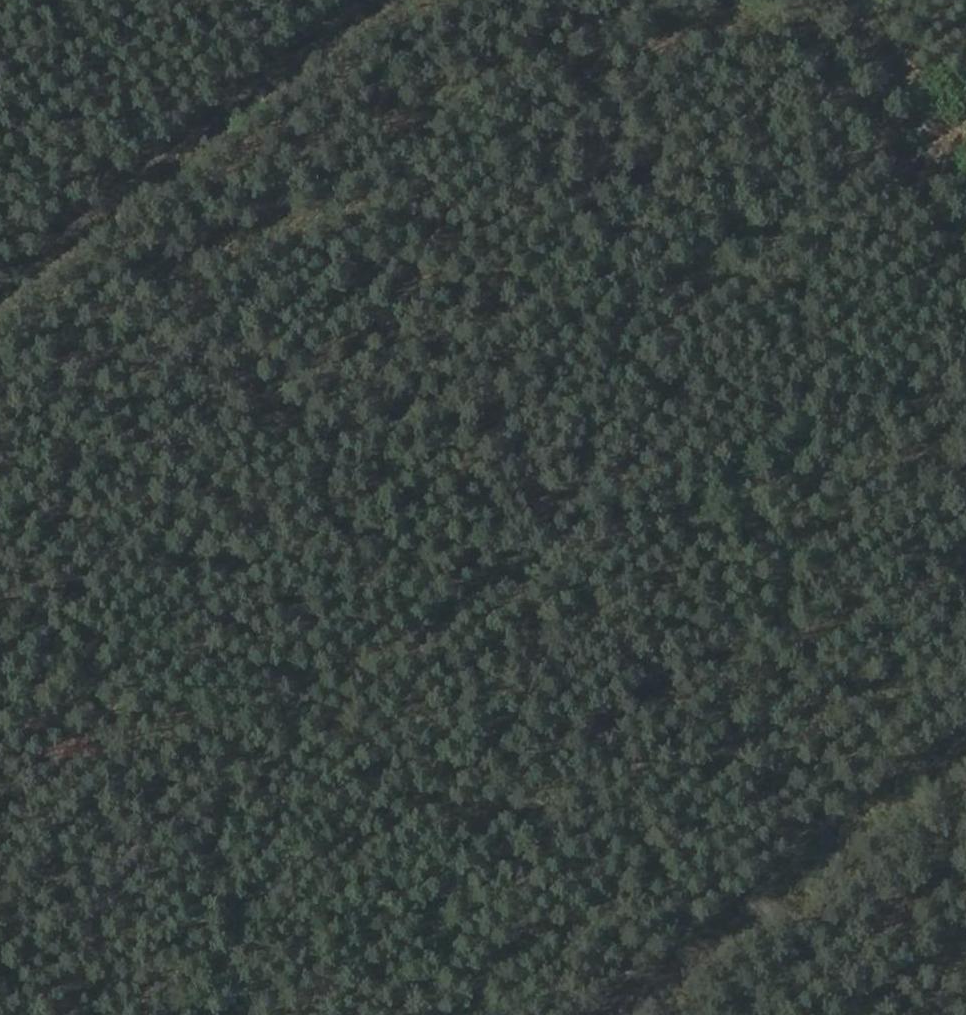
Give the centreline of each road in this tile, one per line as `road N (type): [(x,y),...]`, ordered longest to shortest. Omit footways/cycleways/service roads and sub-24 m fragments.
road 1 (track): [(864,0),(965,150)]

